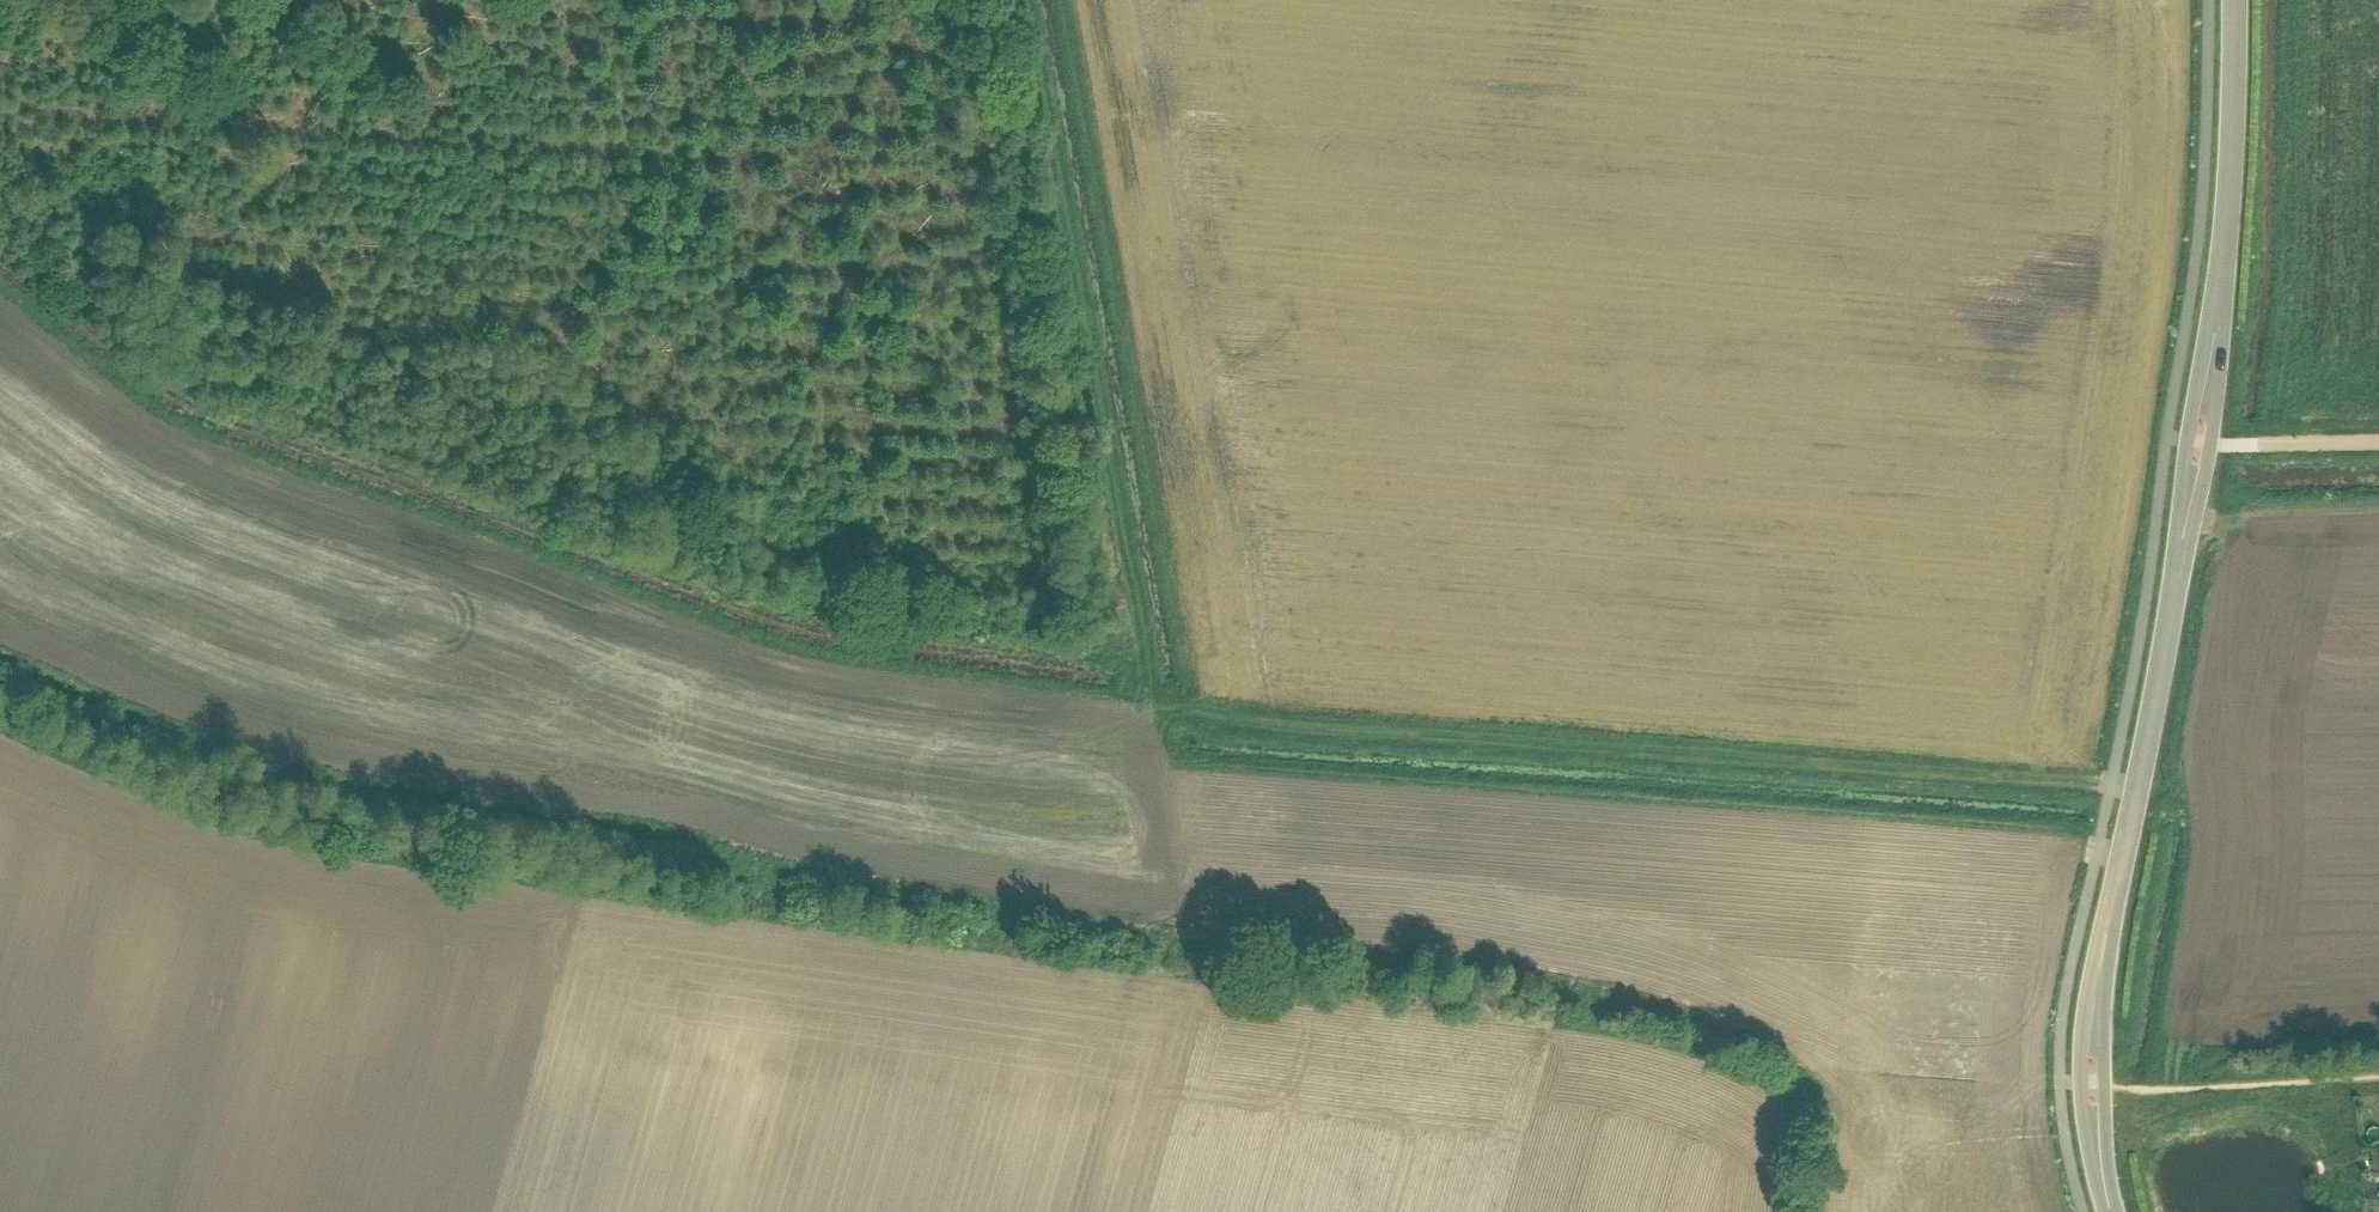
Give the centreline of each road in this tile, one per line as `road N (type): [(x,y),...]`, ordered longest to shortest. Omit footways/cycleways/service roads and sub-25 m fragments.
road 1 (unclassified): [(2111,1211),(2091,1083),(2104,953),(2200,444),(2222,281),(2234,0)]

